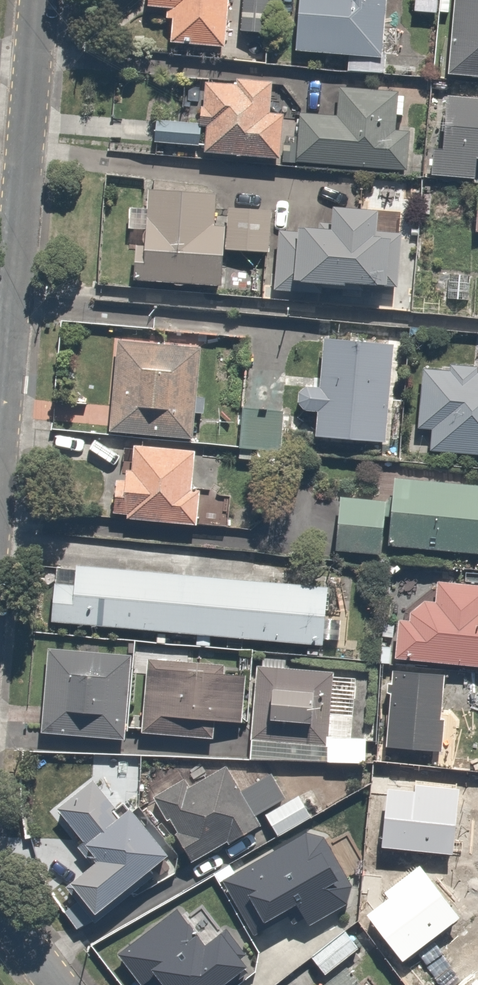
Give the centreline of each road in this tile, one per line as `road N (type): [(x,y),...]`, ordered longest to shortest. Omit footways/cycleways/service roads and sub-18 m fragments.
road 1 (residential): [(37,0),(0,433)]

